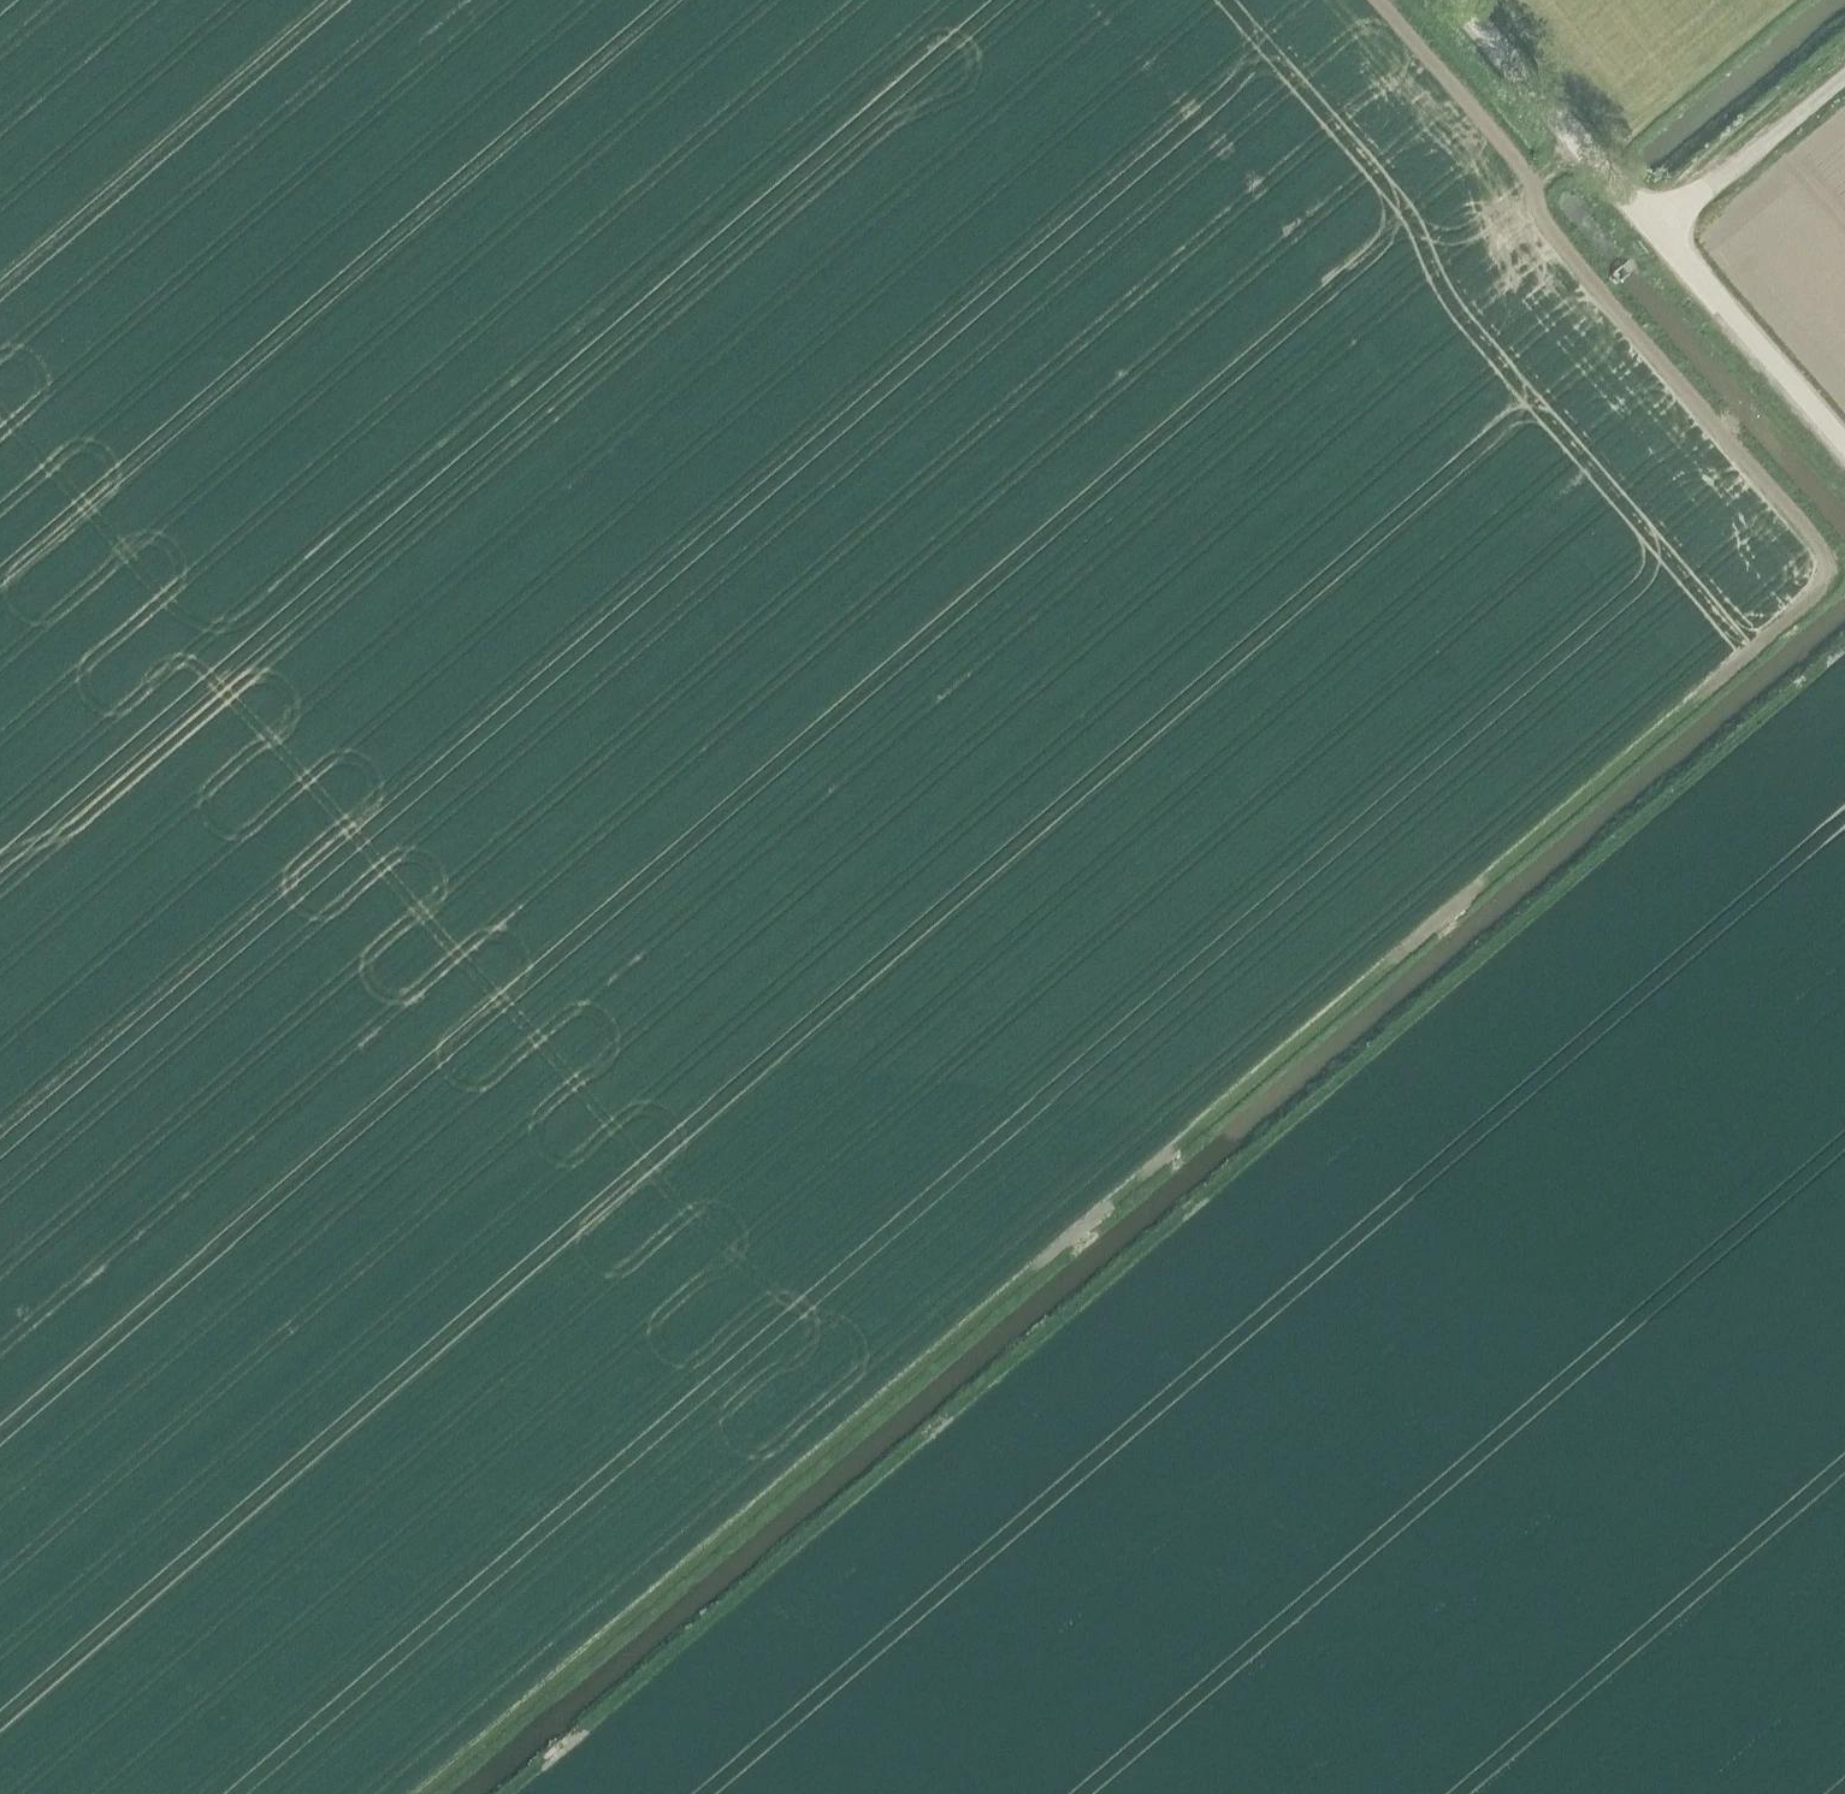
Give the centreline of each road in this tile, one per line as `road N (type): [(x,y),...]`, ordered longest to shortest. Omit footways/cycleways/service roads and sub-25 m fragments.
road 1 (tertiary): [(1664,241),(1453,0)]
road 2 (tertiary): [(1844,448),(1664,241)]
road 3 (unclassified): [(1664,241),(1844,88)]

